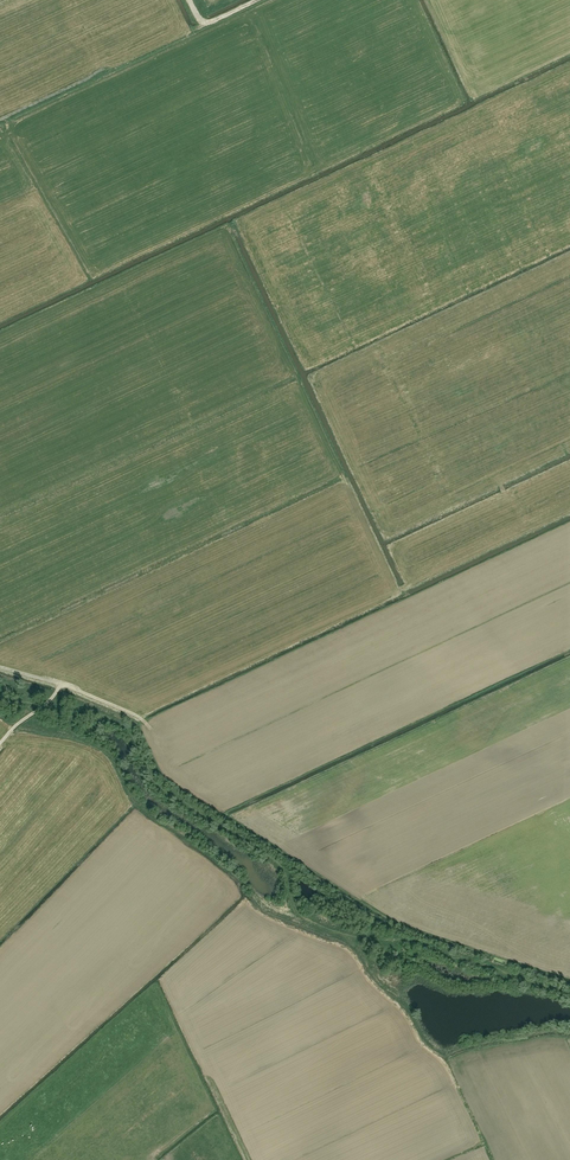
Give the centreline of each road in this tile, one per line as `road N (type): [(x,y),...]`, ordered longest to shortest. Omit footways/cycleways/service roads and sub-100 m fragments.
road 1 (track): [(0,667),(75,689),(151,728)]

